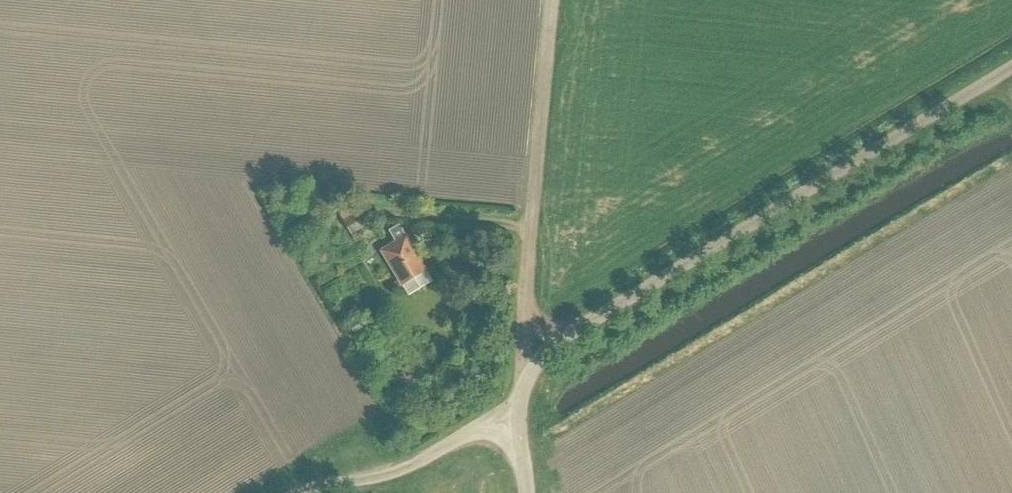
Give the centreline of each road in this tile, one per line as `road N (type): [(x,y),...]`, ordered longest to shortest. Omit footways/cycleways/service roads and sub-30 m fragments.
road 1 (unclassified): [(516,428),(524,380),(546,350),(1011,66)]
road 2 (track): [(524,380),(555,0)]
road 3 (unclassified): [(297,492),(391,475),(469,433),(516,428)]

